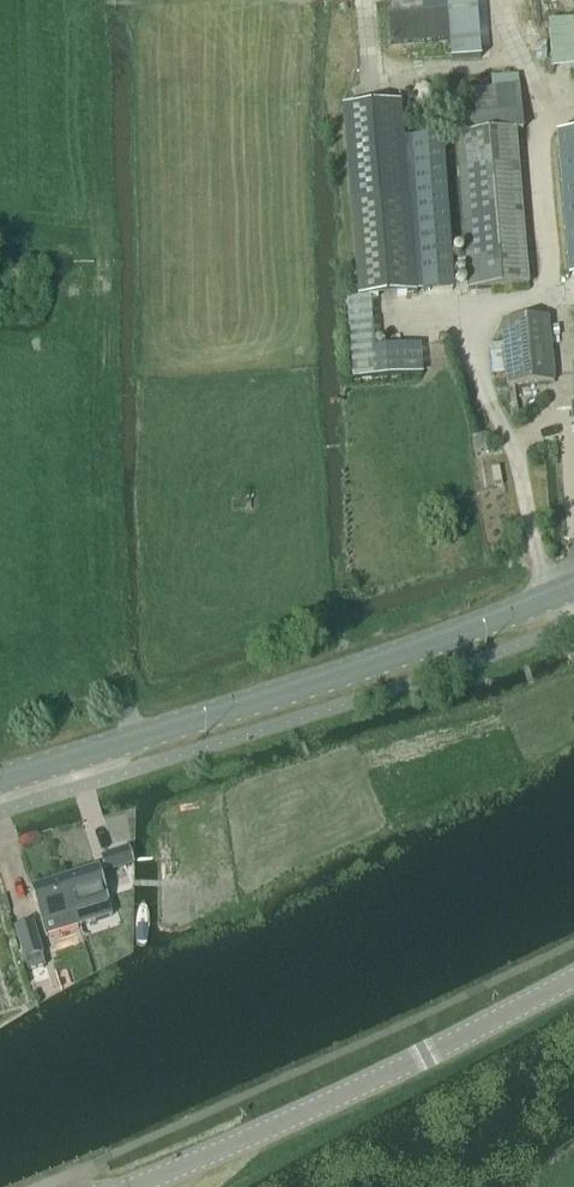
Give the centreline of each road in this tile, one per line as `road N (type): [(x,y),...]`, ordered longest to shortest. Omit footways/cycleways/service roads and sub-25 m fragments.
road 1 (track): [(91,0),(102,255),(102,607),(132,742)]
road 2 (secondary): [(0,780),(174,730),(573,589)]
road 3 (tertiary): [(135,1186),(573,981)]

